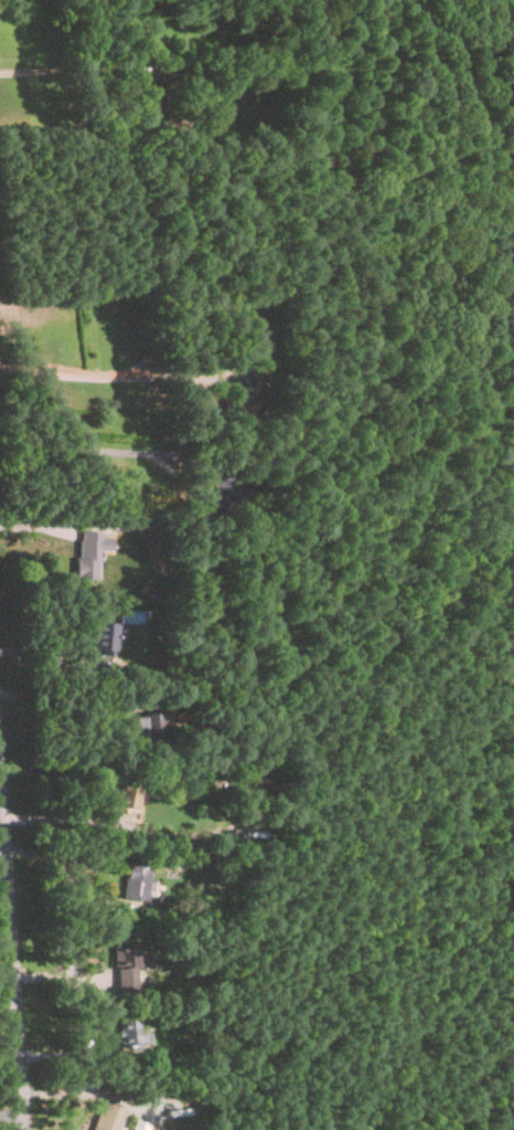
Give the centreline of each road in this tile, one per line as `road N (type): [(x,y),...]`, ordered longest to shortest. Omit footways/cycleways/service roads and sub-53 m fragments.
road 1 (residential): [(0,756),(27,1129)]

